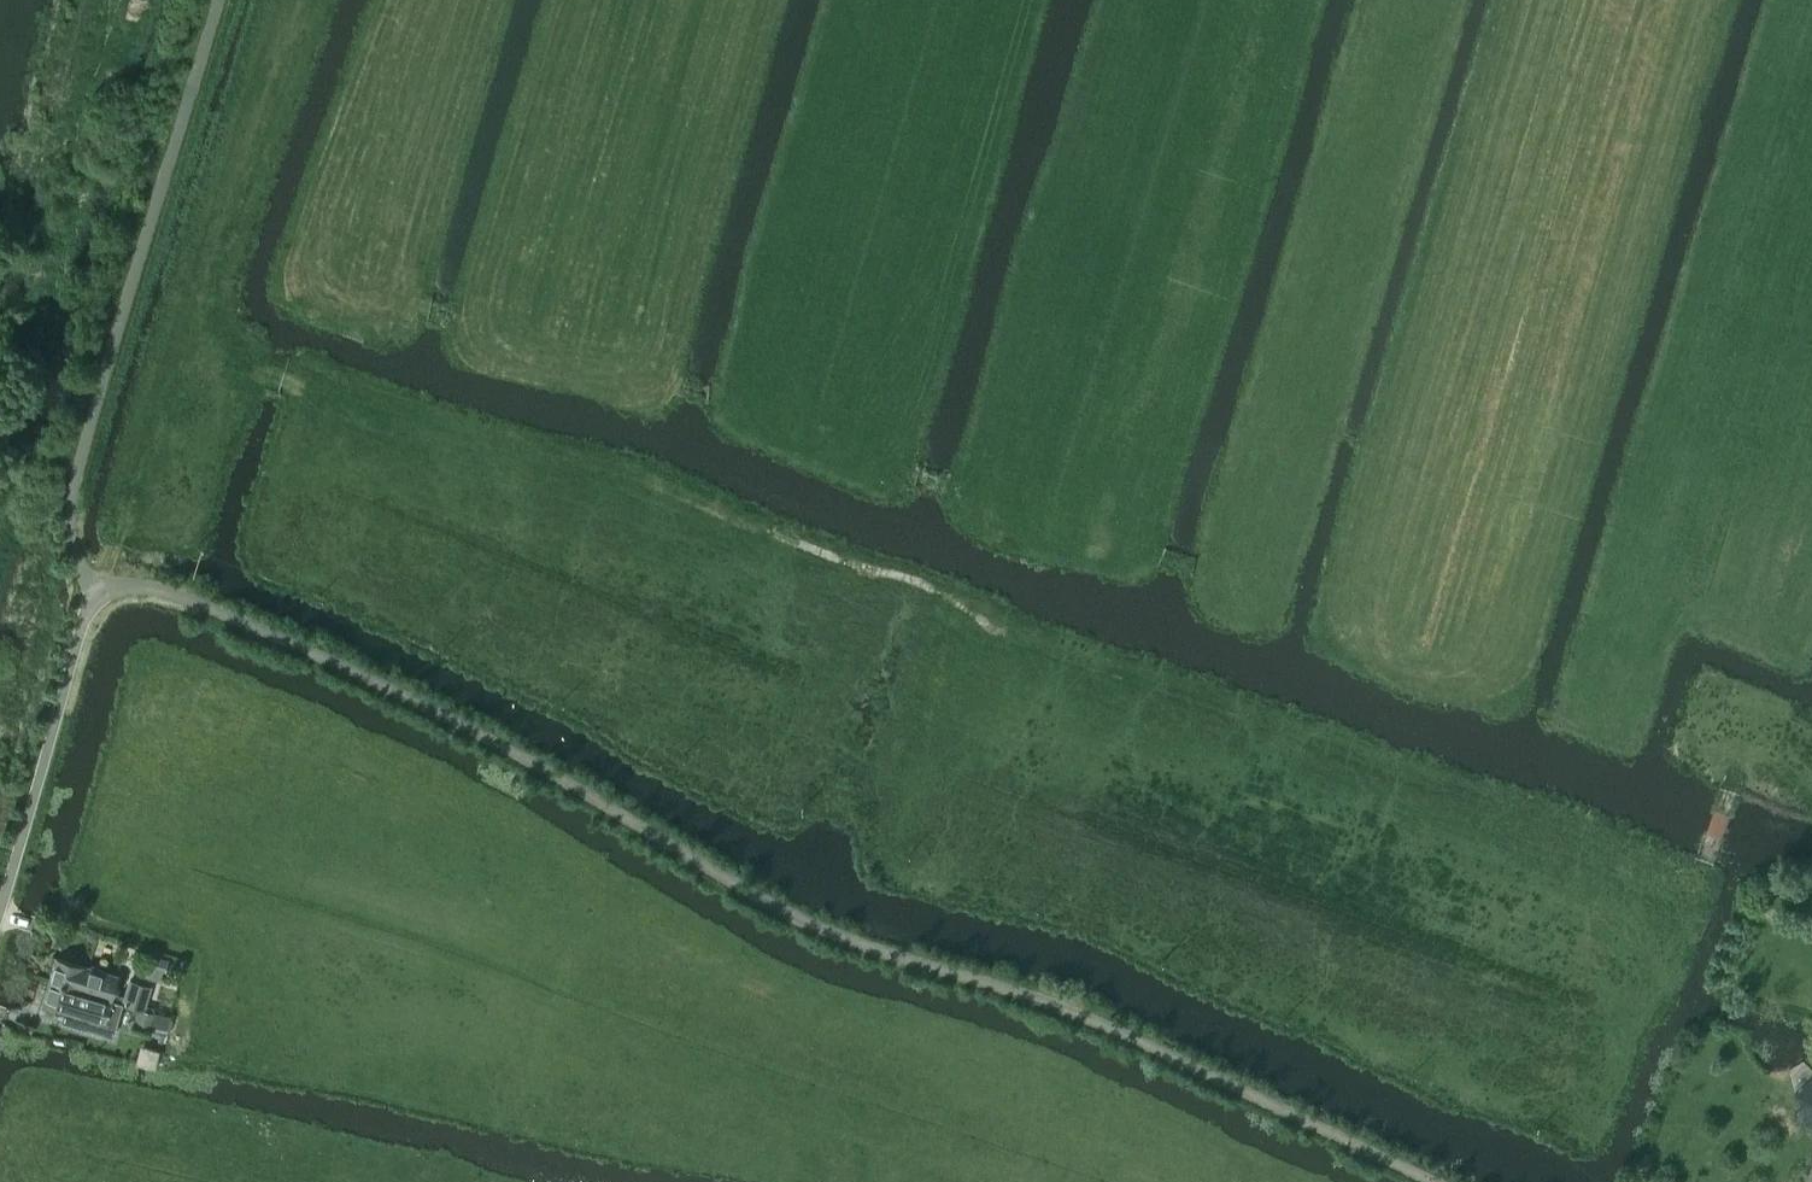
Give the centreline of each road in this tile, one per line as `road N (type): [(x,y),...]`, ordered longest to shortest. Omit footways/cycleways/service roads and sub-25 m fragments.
road 1 (unclassified): [(0,913),(95,588),(150,586),(448,717),(772,905),(861,944),(1060,1004),(1432,1181)]

